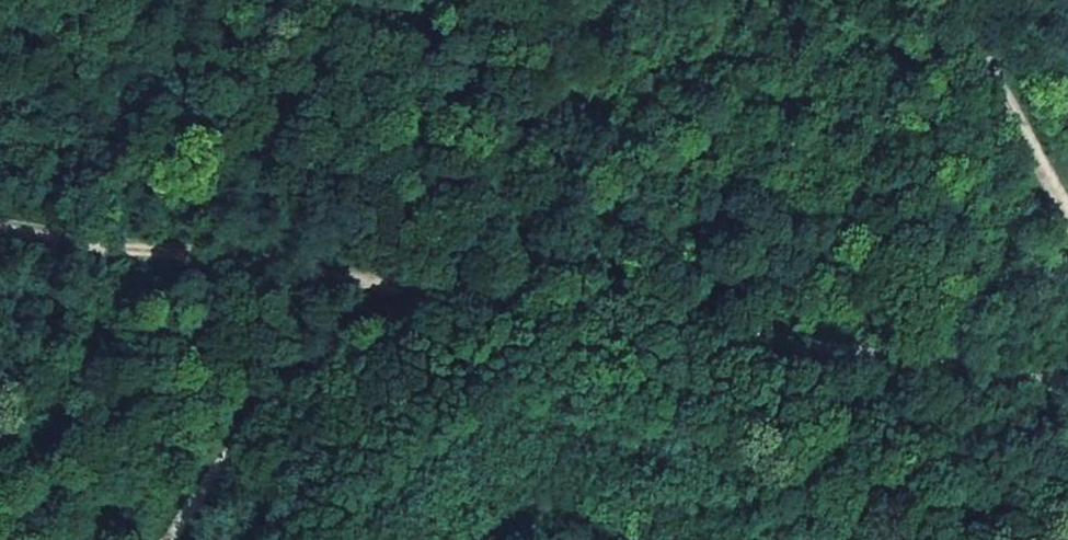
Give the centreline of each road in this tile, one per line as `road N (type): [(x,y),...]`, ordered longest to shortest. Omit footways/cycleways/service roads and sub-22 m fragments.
road 1 (track): [(173,539),(320,358),(455,297),(1067,366)]
road 2 (track): [(455,297),(0,229)]
road 3 (track): [(1067,206),(977,0)]

